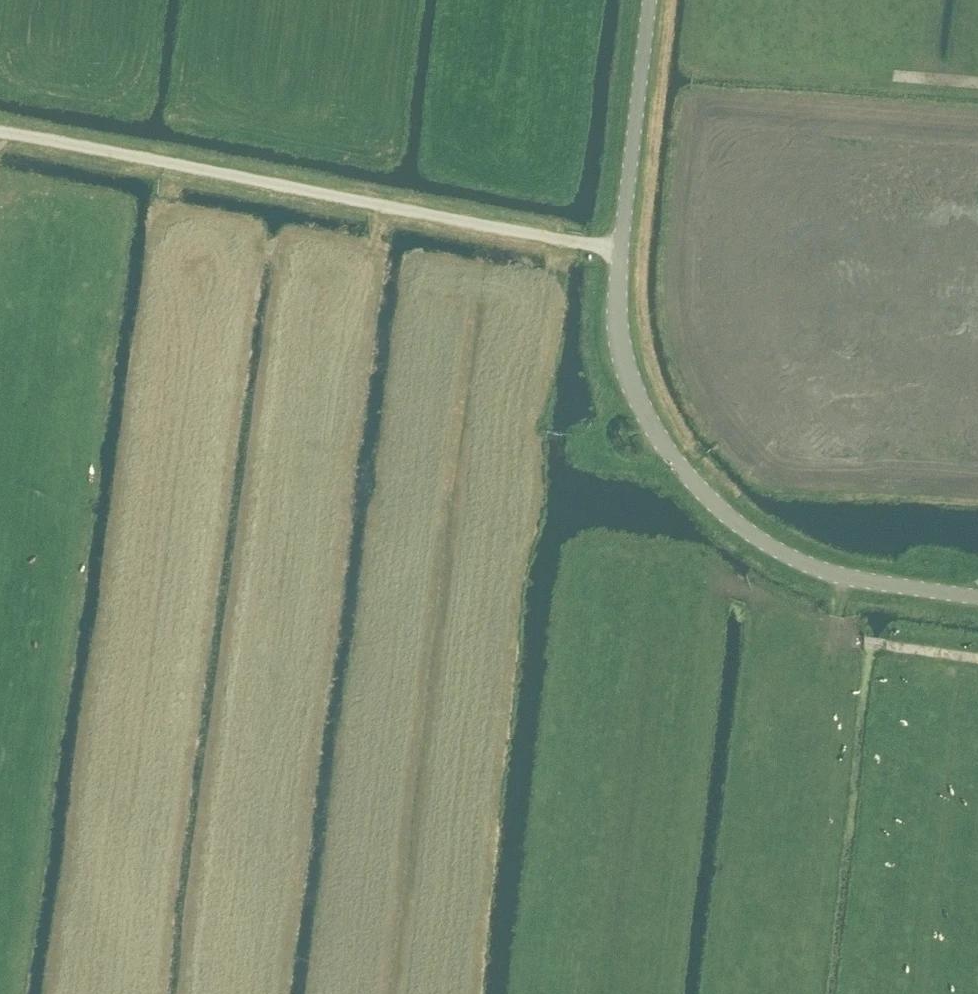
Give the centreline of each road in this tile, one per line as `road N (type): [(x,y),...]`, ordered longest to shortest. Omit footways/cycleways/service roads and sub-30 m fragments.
road 1 (unclassified): [(977,597),(855,579),(784,554),(742,530),(700,489),(641,405),(620,350),(616,307),(650,0)]
road 2 (track): [(620,252),(0,134)]

